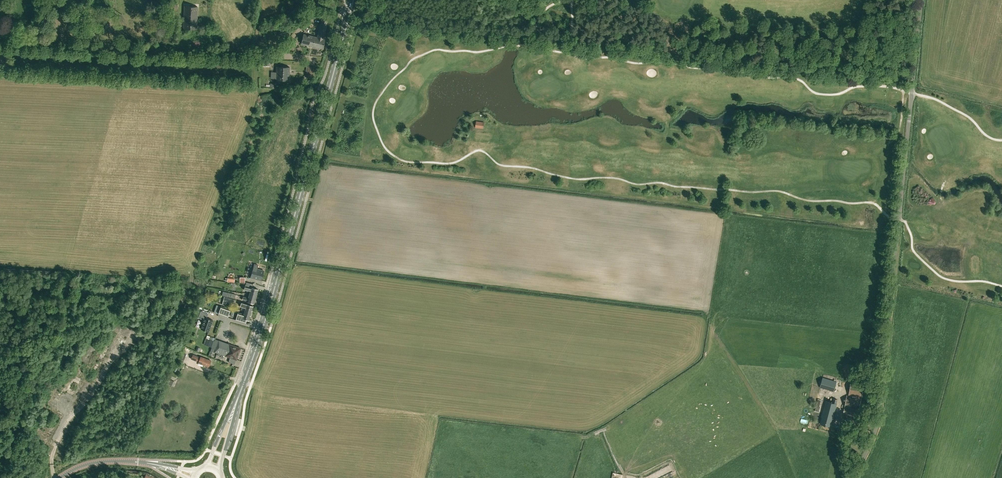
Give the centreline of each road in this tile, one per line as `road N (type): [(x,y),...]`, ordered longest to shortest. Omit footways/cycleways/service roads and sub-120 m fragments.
road 1 (unclassified): [(854,477),(878,422),(921,0)]
road 2 (primary): [(239,393),(354,0)]

